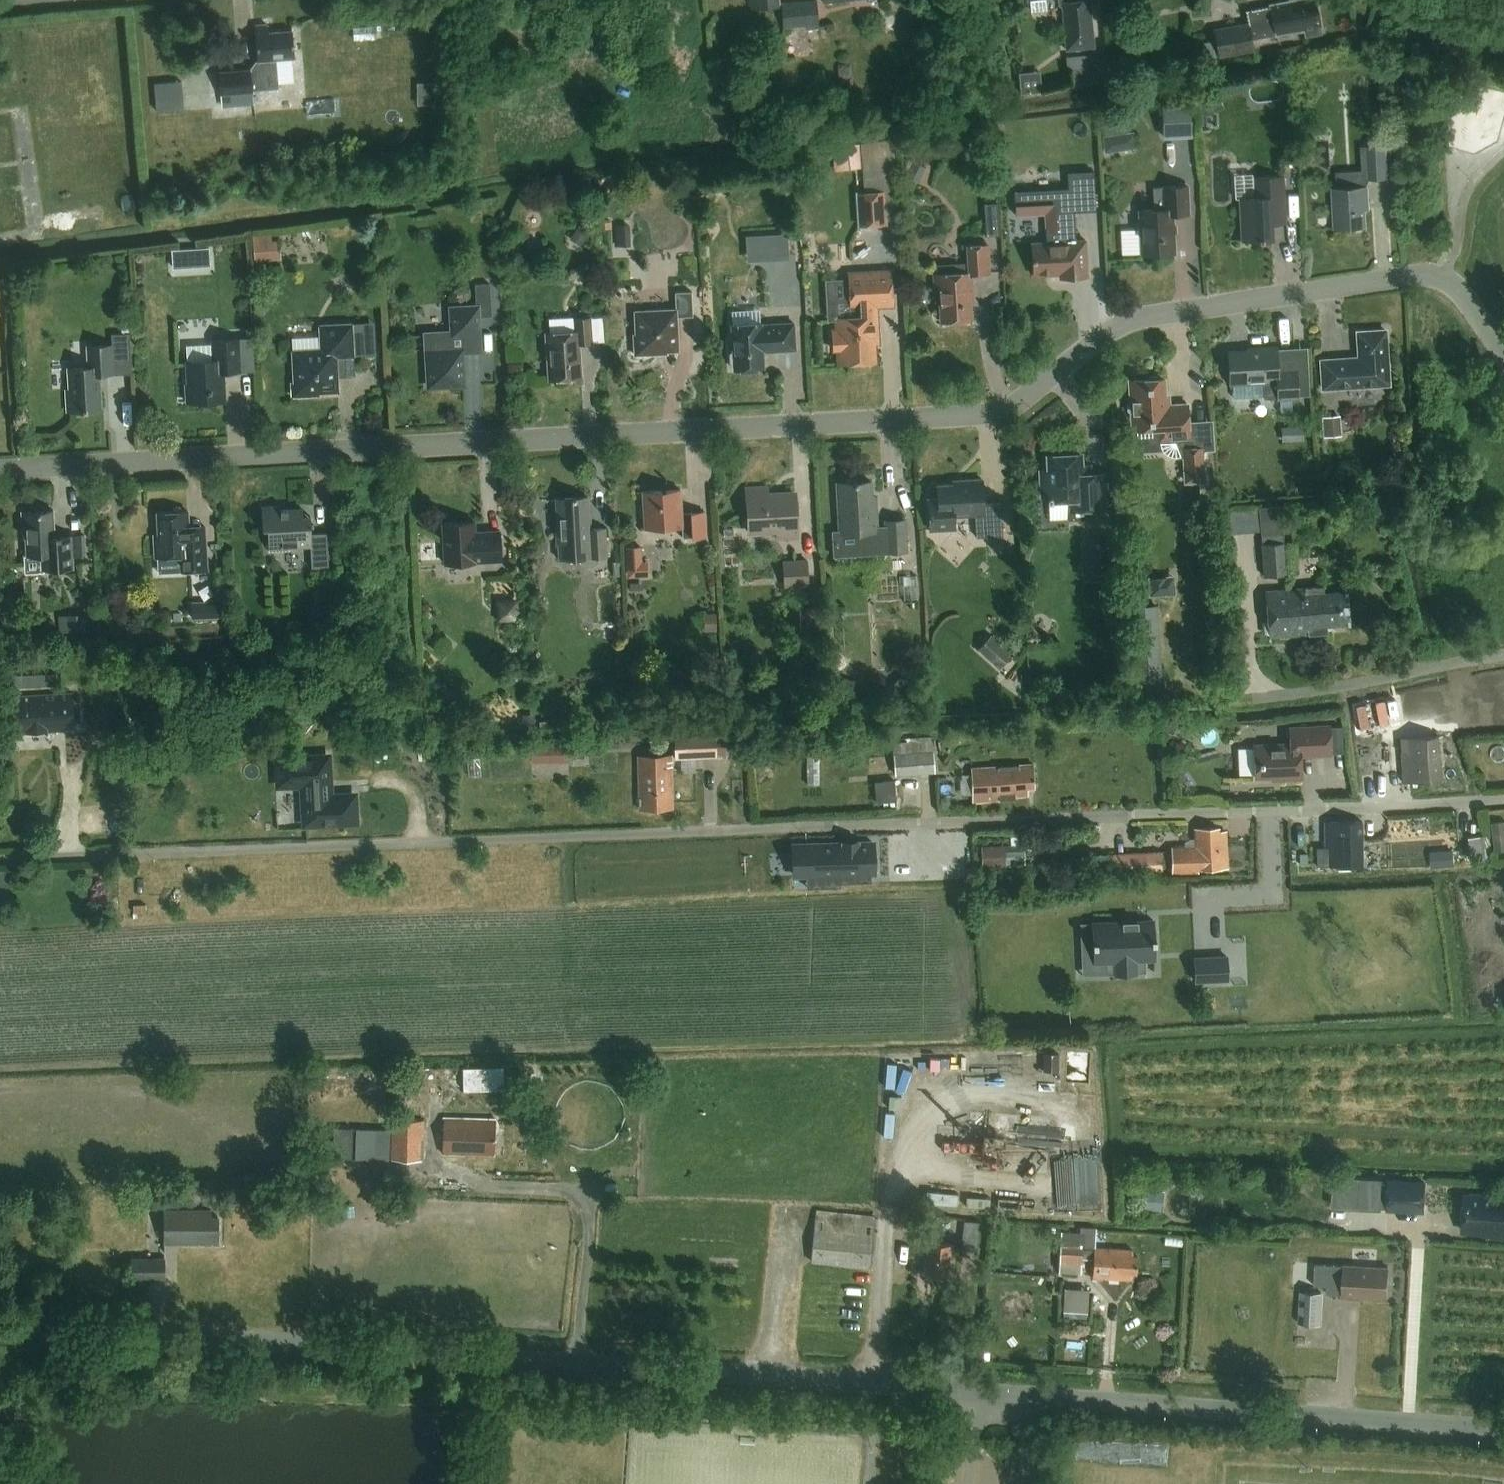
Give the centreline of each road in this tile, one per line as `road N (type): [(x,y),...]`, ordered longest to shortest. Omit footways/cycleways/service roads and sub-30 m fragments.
road 1 (residential): [(0,471),(980,416),(1004,410),(1125,323),(1422,274),(1457,288),(1503,355)]
road 2 (unclassified): [(0,1345),(164,1343),(1503,1434)]
road 3 (residential): [(1503,799),(0,861)]
road 4 (residential): [(1503,657),(1256,699)]

